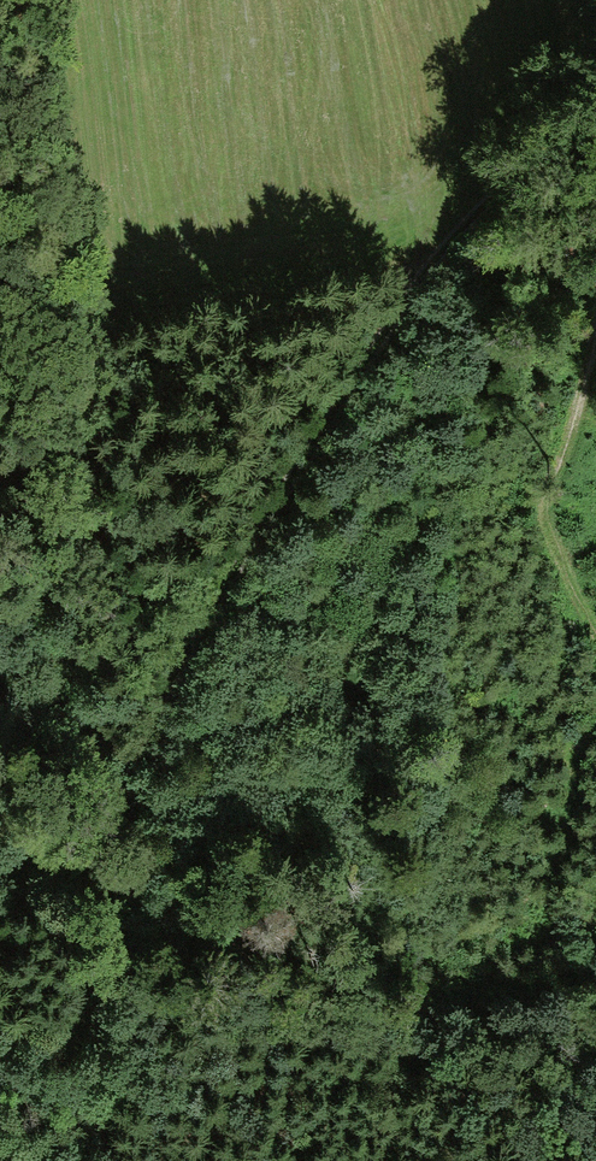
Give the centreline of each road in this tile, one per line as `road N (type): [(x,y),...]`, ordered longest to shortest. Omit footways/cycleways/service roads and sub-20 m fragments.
road 1 (track): [(595,9),(81,839),(0,902)]
road 2 (track): [(595,622),(567,557),(547,440),(594,268),(587,164),(556,74)]
road 3 (track): [(82,1160),(81,839)]

